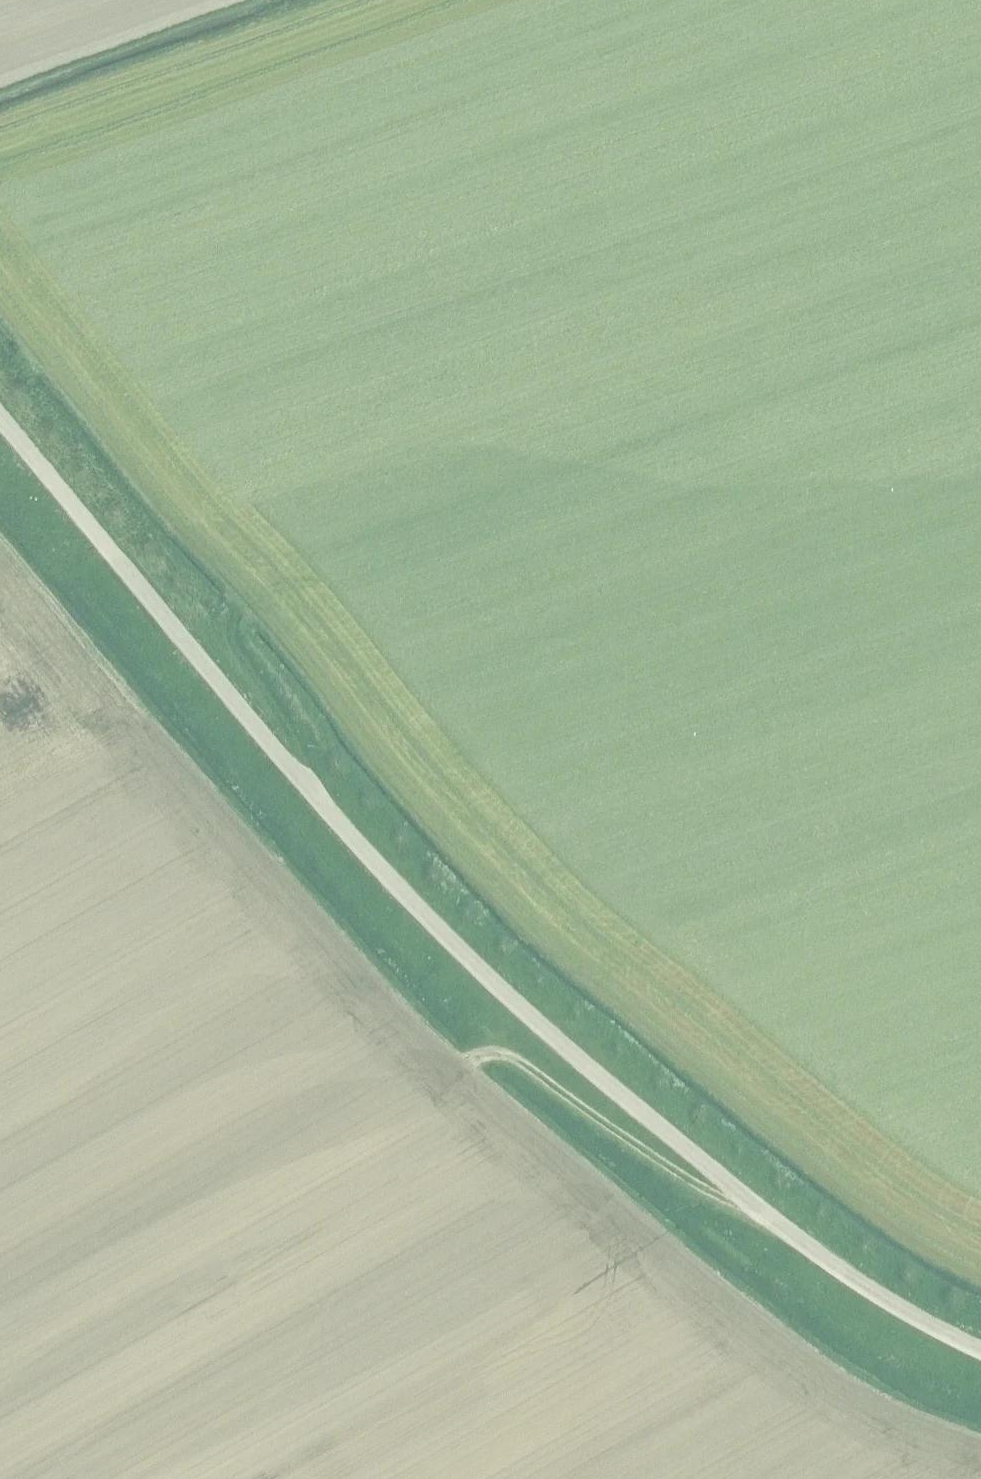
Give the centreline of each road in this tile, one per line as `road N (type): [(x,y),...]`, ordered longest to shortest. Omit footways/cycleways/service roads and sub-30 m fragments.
road 1 (unclassified): [(980,1343),(924,1321),(634,1083),(390,846),(0,378)]

